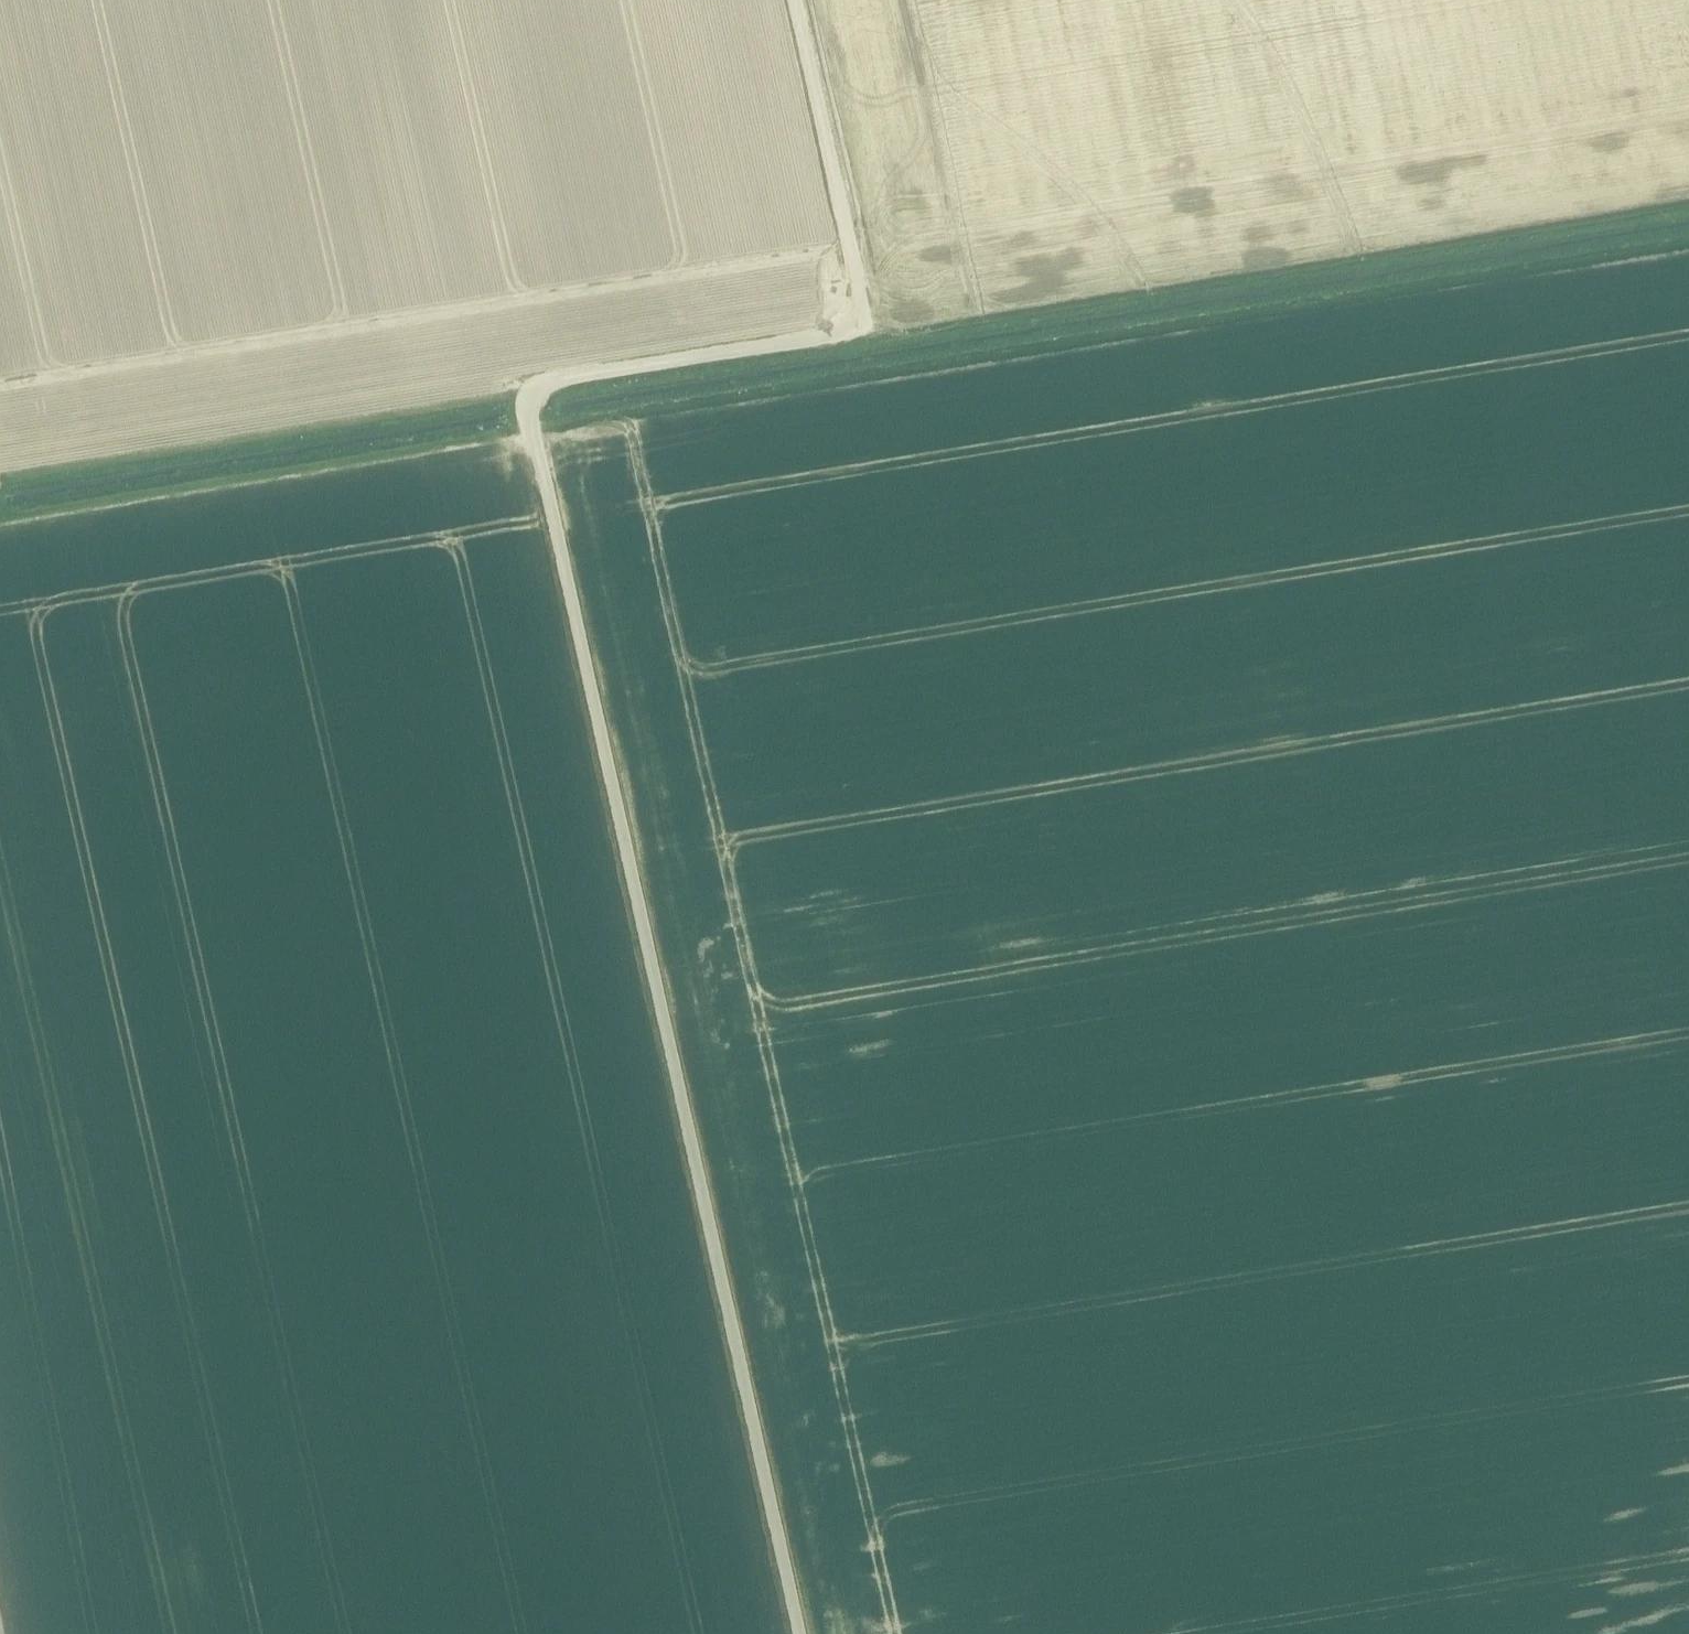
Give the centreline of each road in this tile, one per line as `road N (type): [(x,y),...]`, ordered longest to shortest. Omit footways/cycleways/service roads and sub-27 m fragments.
road 1 (track): [(798,1633),(528,408),(544,385),(566,379),(814,338),(849,322),(860,290),(795,0)]
road 2 (track): [(533,442),(0,527)]
road 3 (track): [(530,397),(0,477)]

